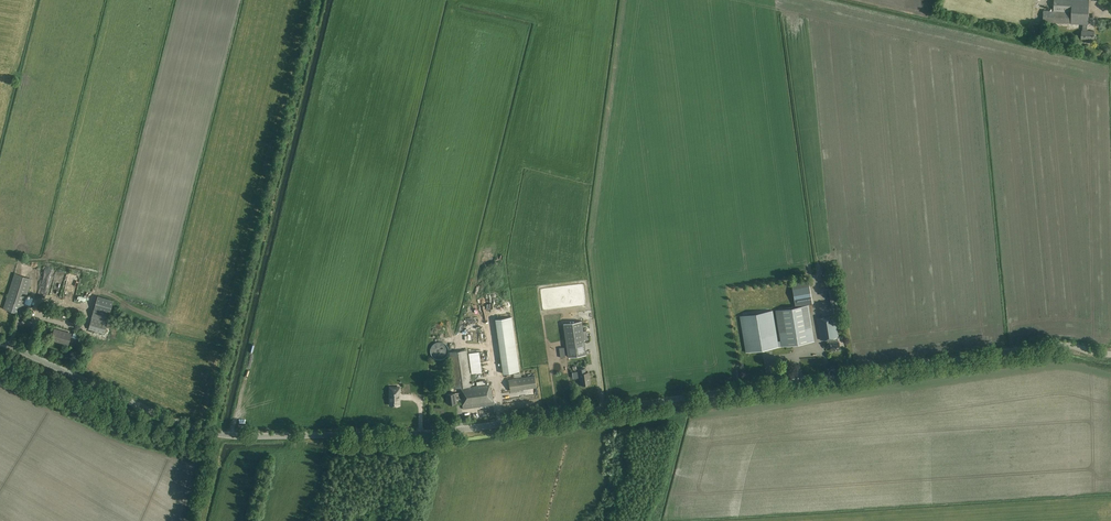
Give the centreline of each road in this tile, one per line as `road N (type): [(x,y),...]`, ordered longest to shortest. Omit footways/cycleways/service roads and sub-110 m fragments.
road 1 (tertiary): [(223,435),(444,432),(1056,345),(1110,354)]
road 2 (tertiary): [(223,435),(173,421),(0,342)]

